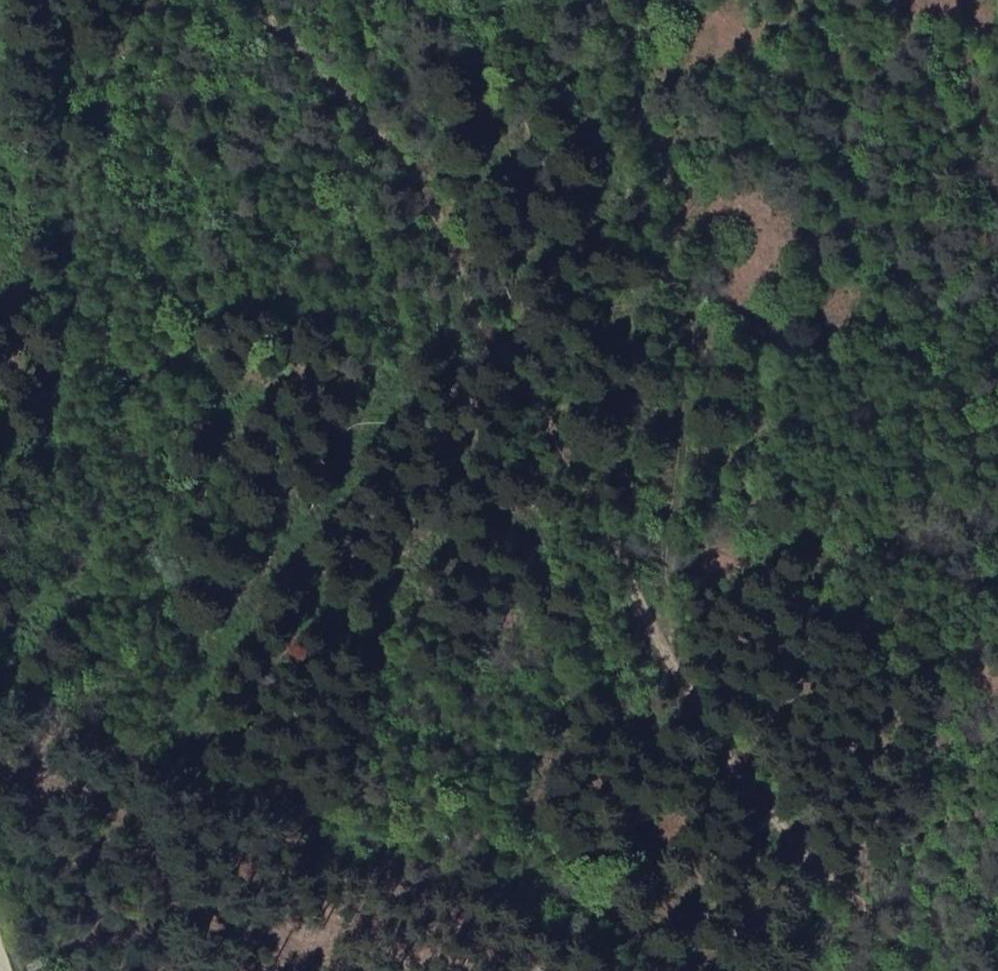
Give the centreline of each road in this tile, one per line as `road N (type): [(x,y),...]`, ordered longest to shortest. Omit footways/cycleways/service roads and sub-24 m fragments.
road 1 (track): [(243,0),(446,241),(667,647),(901,970)]

